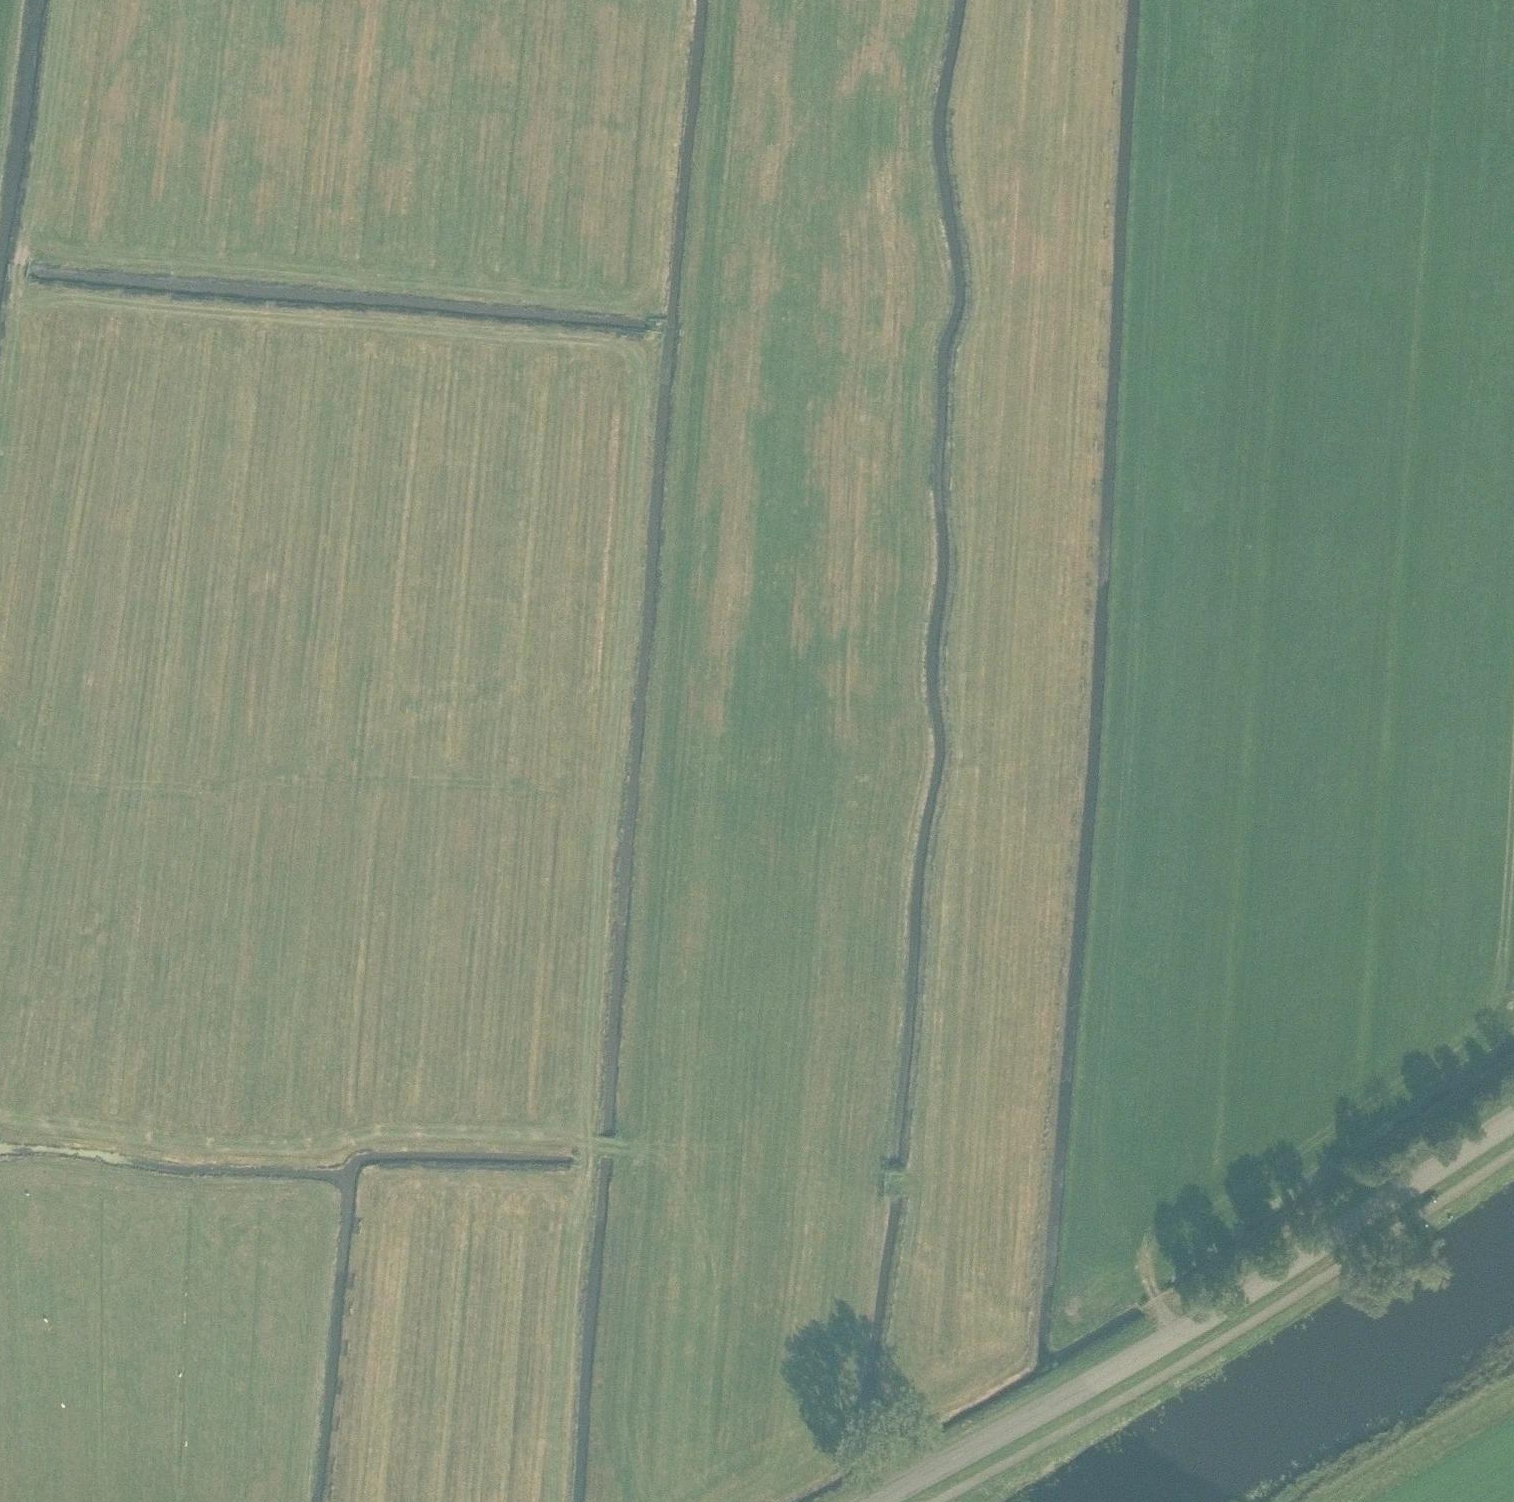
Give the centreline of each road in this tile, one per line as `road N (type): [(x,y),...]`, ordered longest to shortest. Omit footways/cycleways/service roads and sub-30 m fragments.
road 1 (secondary): [(874,1501),(1203,1318),(1513,1118)]

